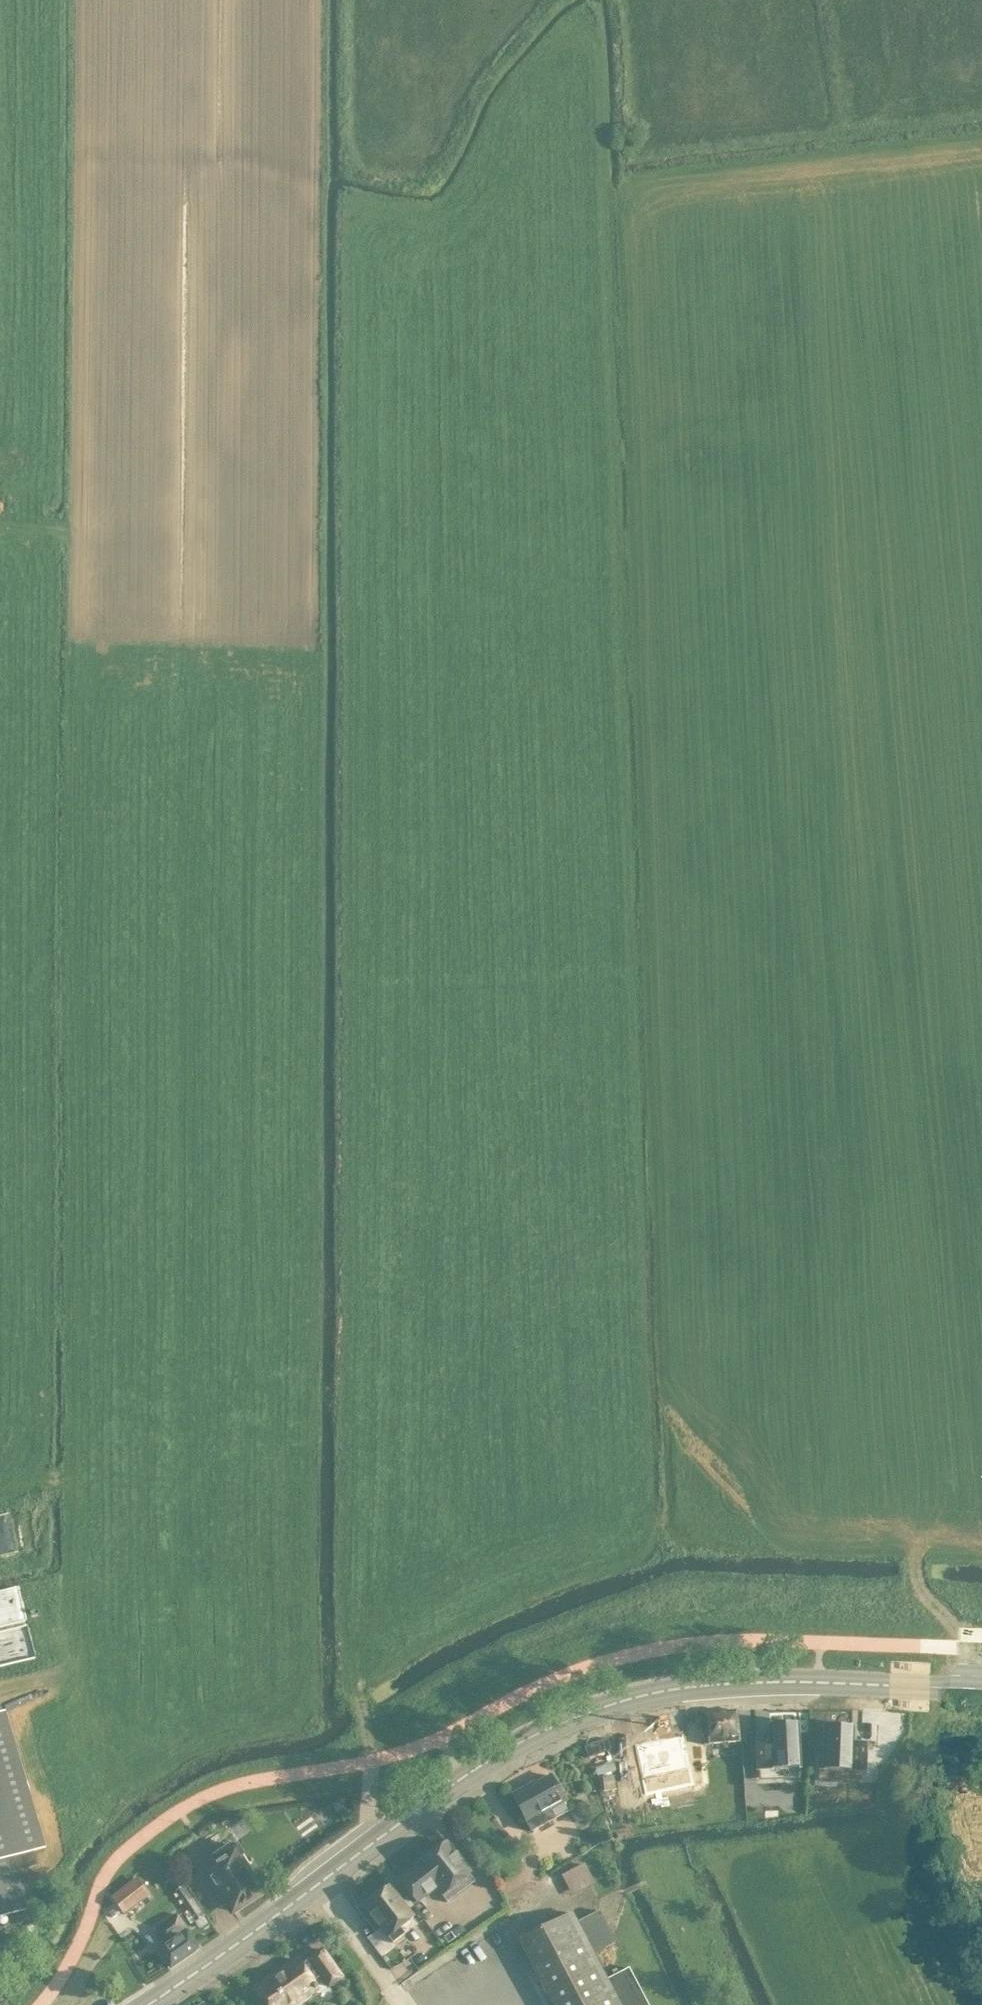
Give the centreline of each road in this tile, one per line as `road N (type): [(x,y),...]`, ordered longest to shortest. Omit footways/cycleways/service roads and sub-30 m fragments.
road 1 (secondary): [(129,2004),(463,1765),(561,1711),(692,1676),(900,1675)]

